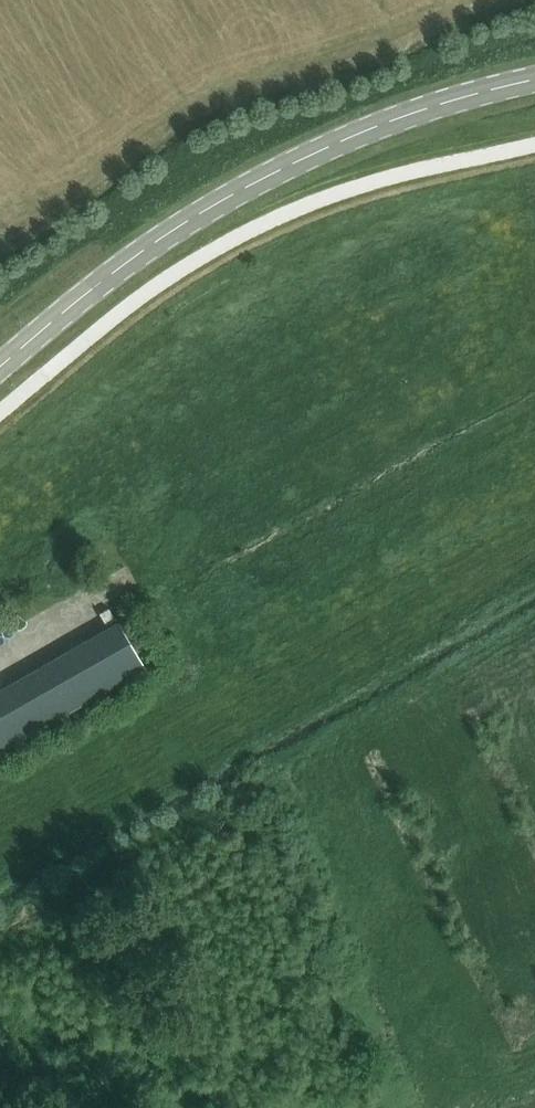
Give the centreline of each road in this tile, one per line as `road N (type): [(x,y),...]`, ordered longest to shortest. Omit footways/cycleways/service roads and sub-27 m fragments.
road 1 (secondary): [(0,365),(129,257),(246,185),(400,114),(534,76)]

